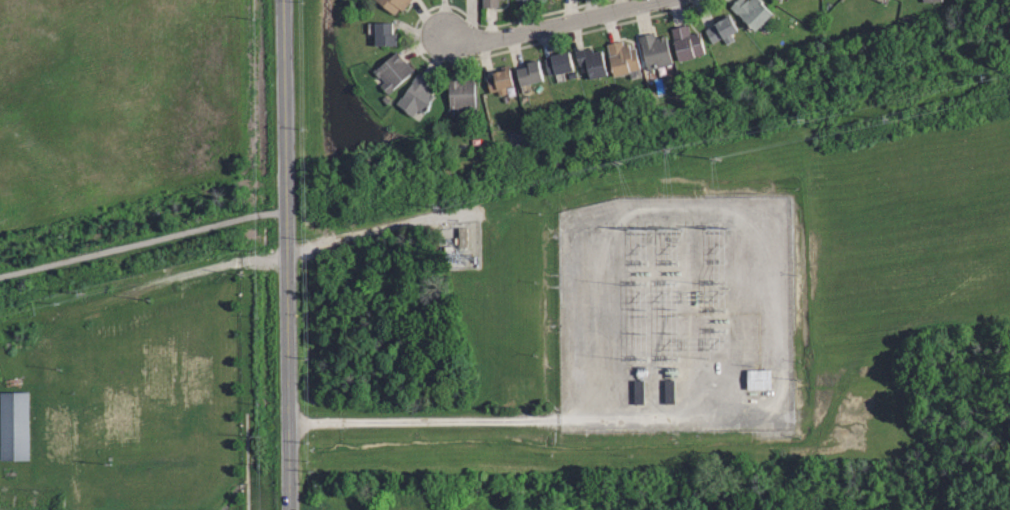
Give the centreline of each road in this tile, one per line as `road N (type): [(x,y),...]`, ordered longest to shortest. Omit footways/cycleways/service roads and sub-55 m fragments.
road 1 (secondary): [(291,509),(284,0)]
road 2 (residential): [(657,0),(497,40),(444,36)]

